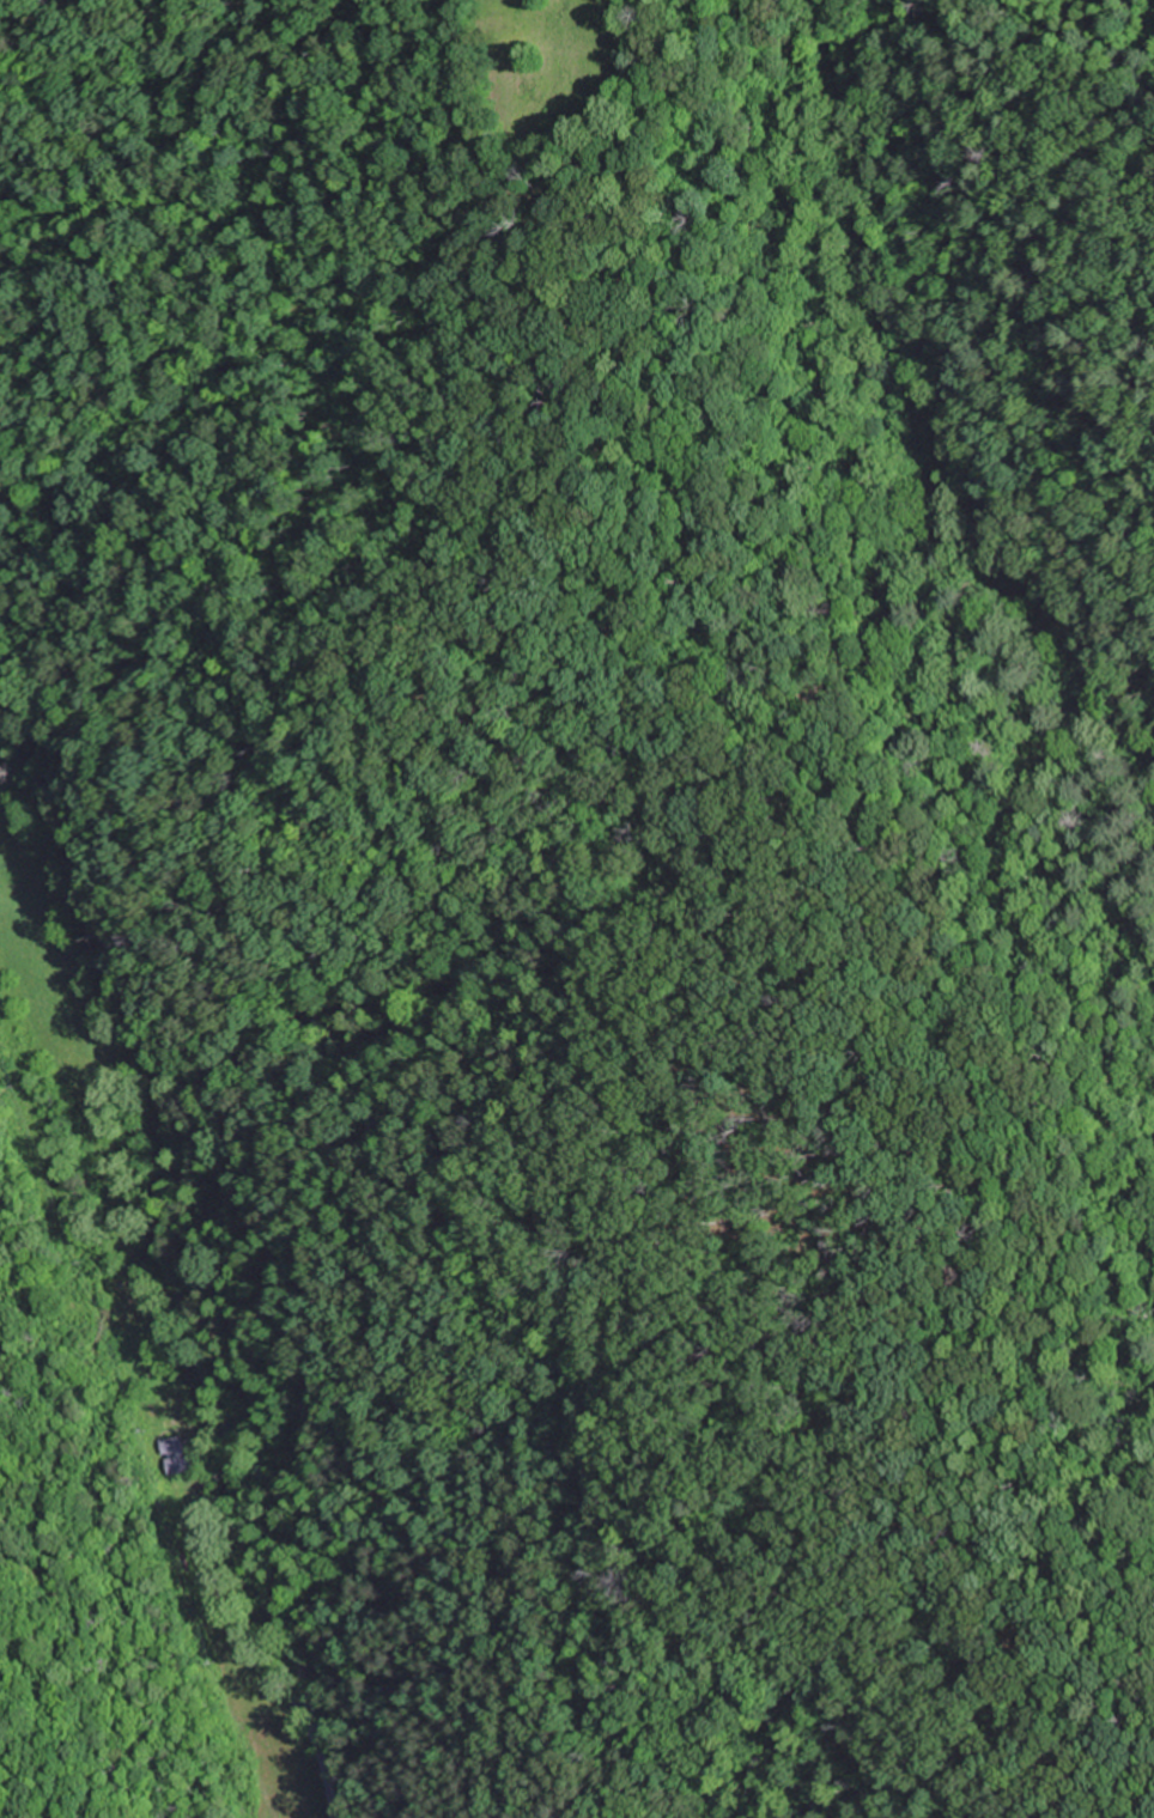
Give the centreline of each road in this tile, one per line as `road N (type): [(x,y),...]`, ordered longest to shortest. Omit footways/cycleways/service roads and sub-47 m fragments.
road 1 (residential): [(326,1817),(293,1664),(245,1564),(232,1467),(174,1282),(162,1066),(105,948),(0,667)]

